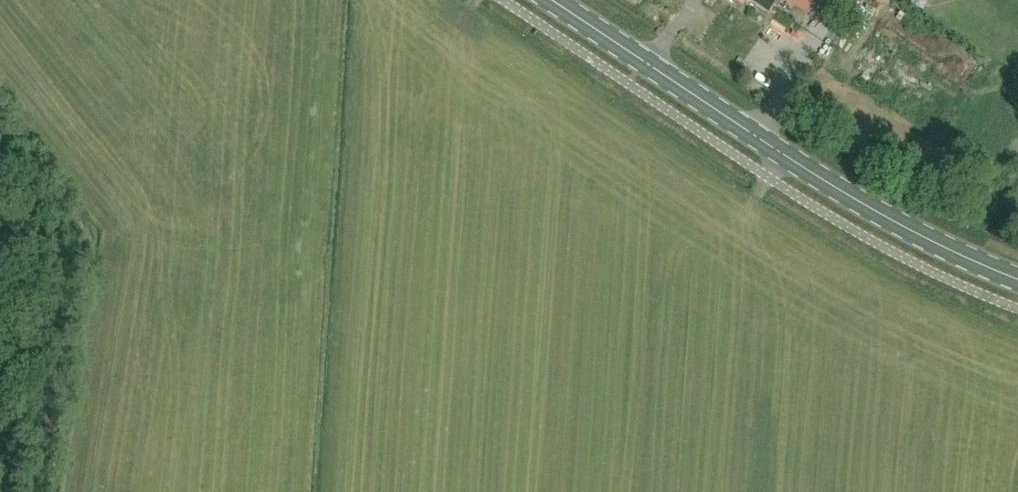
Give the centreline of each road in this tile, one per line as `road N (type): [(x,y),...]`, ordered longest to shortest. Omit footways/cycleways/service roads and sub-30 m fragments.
road 1 (secondary): [(1017,279),(897,224),(580,19)]

